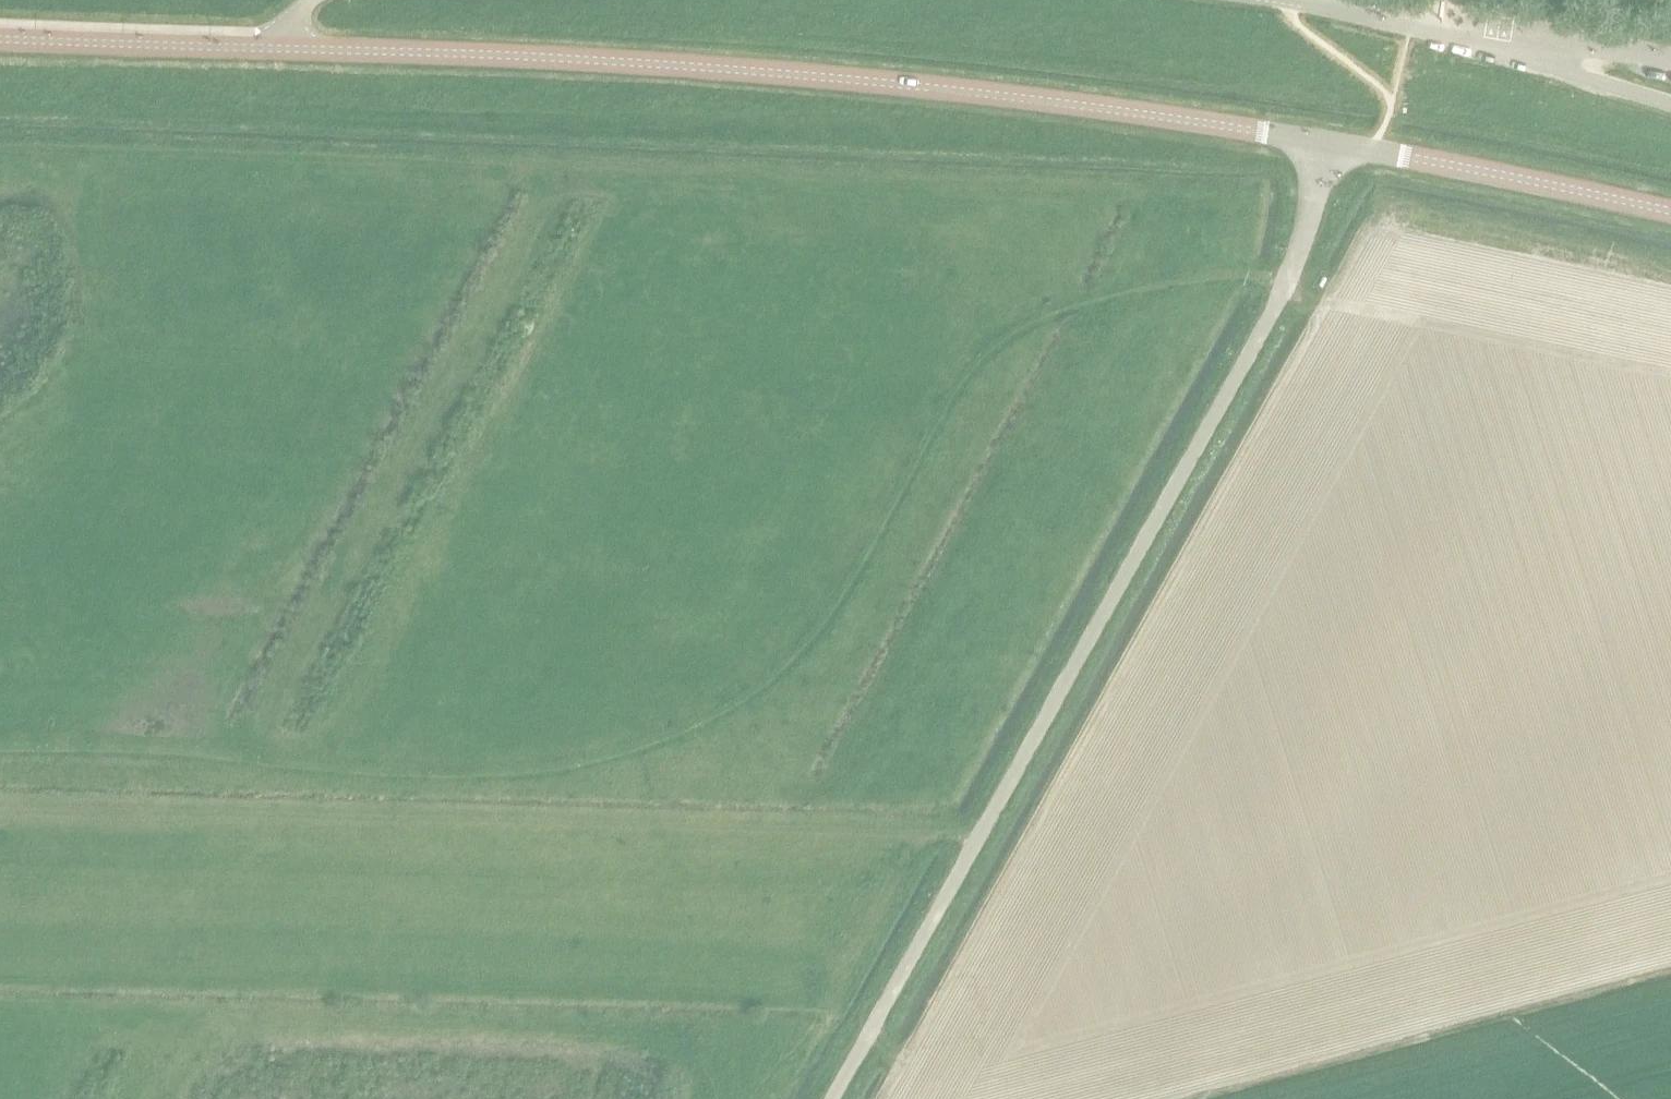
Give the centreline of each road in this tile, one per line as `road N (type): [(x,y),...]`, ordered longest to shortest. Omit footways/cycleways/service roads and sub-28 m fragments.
road 1 (tertiary): [(1324,142),(916,84),(601,59),(0,37)]
road 2 (unclassified): [(830,1098),(1271,313),(1303,235),(1324,142)]
road 3 (tertiary): [(1670,211),(1324,142)]

